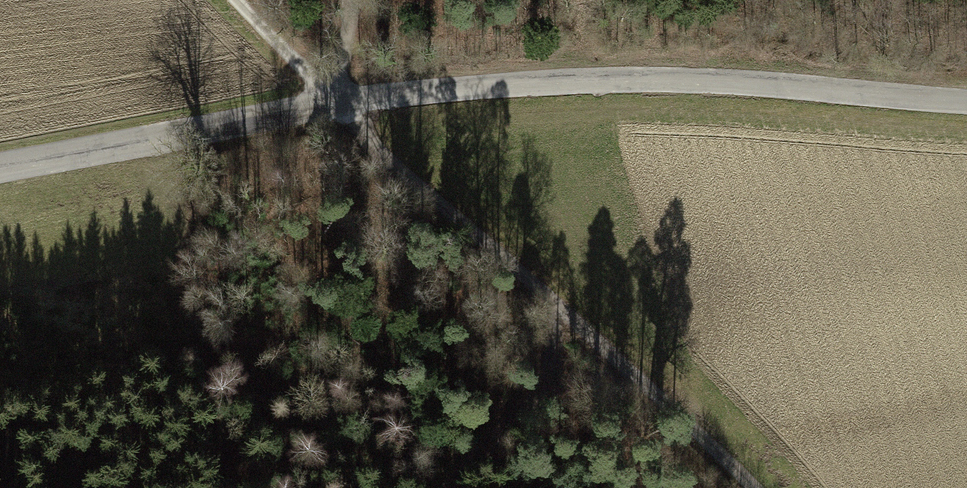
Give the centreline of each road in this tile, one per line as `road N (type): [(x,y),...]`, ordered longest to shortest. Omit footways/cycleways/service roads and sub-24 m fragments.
road 1 (tertiary): [(966,101),(635,80),(339,102)]
road 2 (track): [(749,487),(339,102)]
road 3 (tertiary): [(339,102),(0,167)]
road 4 (track): [(561,311),(543,381),(449,487)]
road 5 (unclassified): [(238,0),(339,102)]

